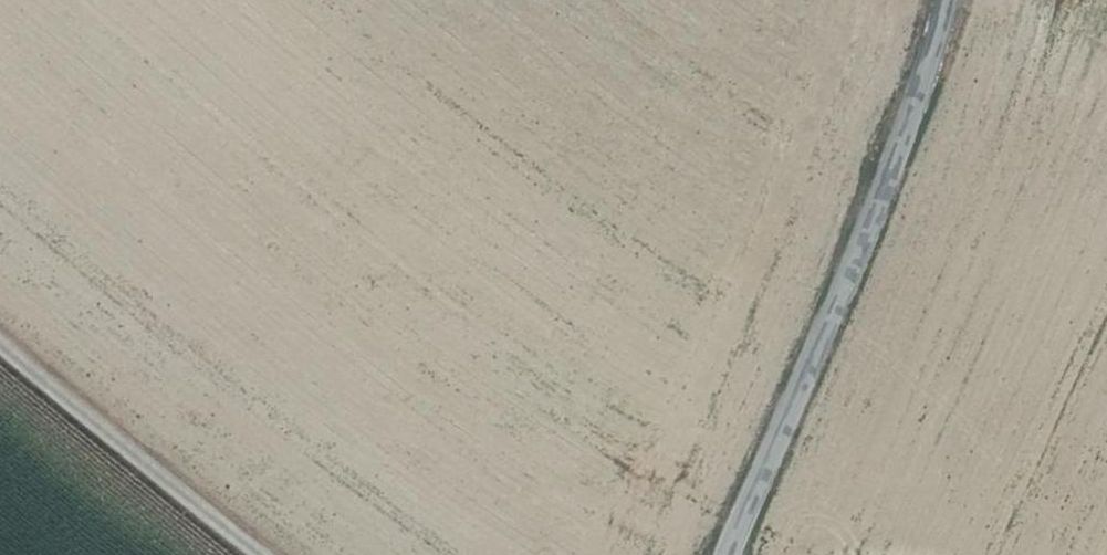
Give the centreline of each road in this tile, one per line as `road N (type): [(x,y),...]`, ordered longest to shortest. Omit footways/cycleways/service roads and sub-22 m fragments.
road 1 (unclassified): [(943,0),(727,554)]
road 2 (unclassified): [(0,342),(254,554)]

